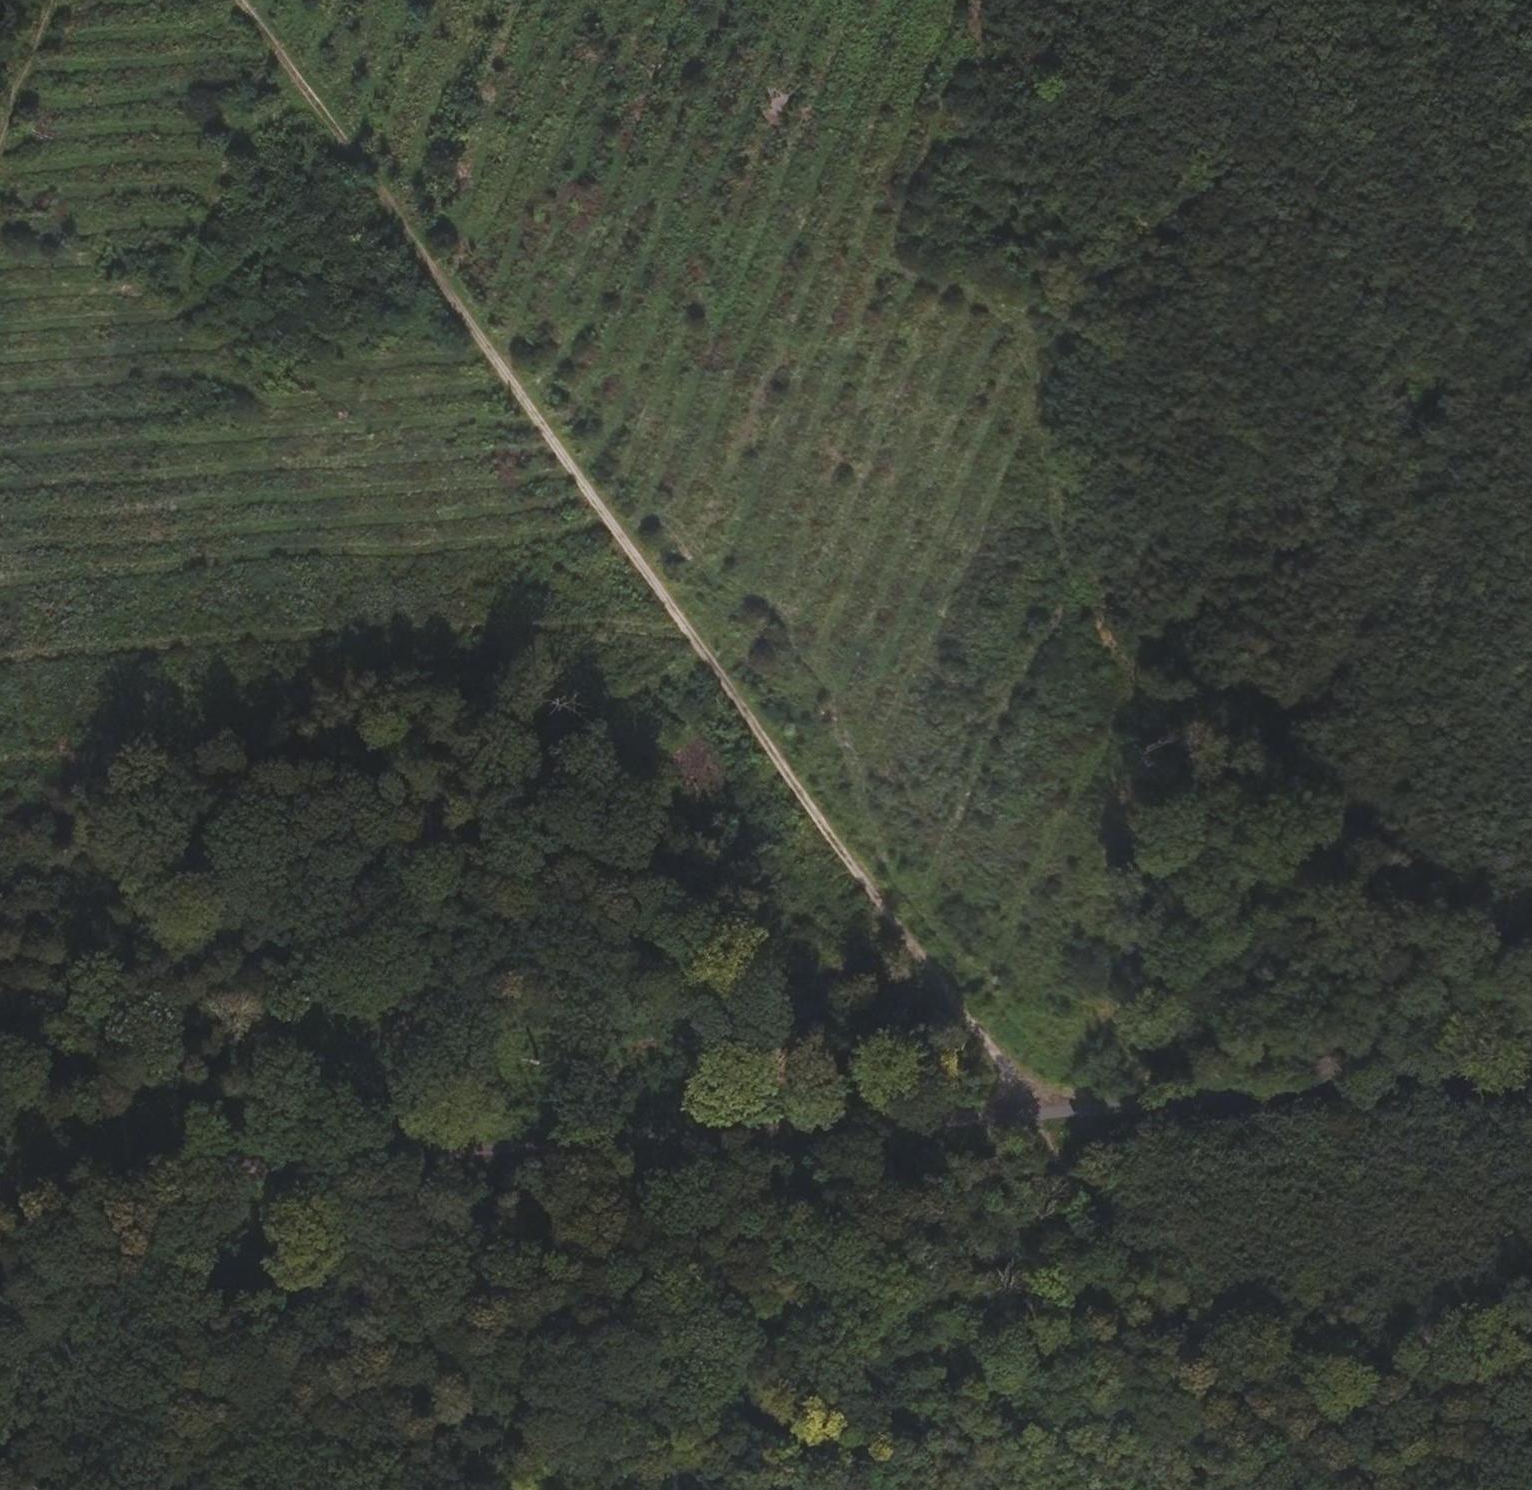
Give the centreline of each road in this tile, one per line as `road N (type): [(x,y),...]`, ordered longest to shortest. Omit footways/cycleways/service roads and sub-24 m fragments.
road 1 (track): [(238,0),(1162,1308)]
road 2 (track): [(1162,1308),(1225,1379),(1303,1489)]

